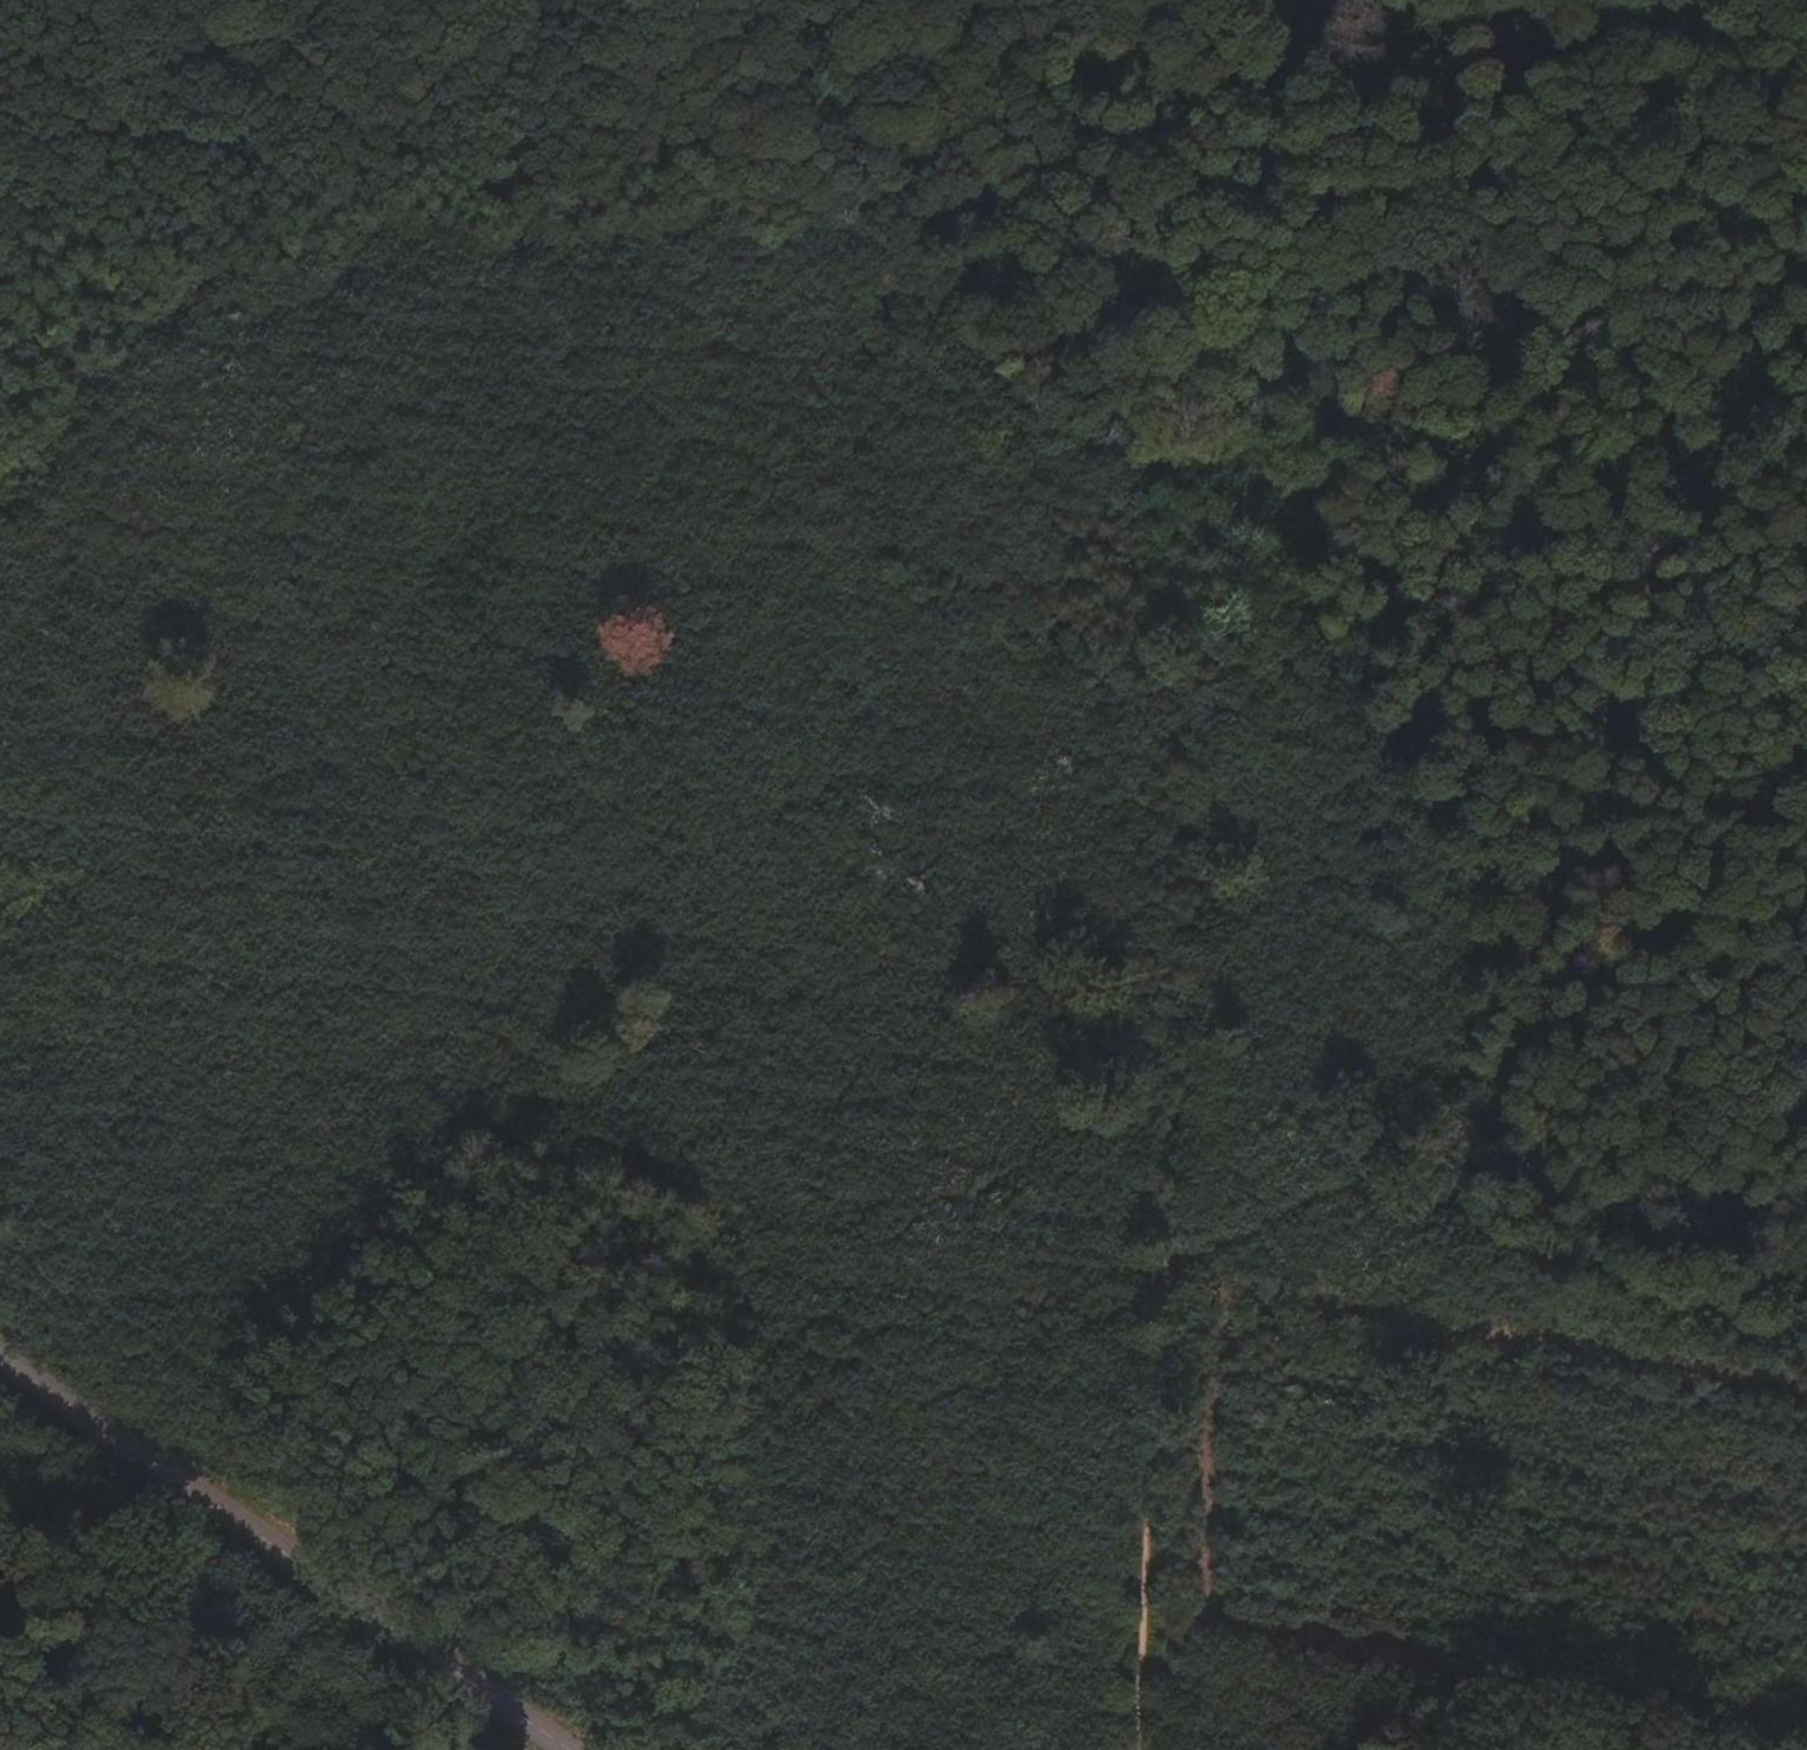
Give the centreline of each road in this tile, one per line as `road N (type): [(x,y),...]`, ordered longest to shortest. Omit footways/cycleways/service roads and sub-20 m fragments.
road 1 (tertiary): [(0,1368),(559,1749)]

